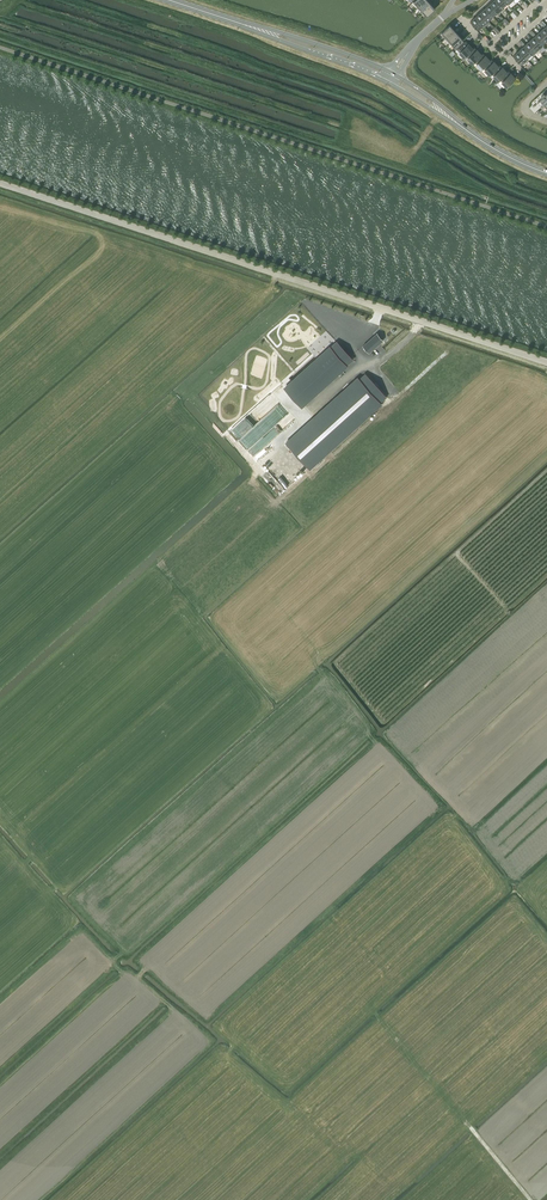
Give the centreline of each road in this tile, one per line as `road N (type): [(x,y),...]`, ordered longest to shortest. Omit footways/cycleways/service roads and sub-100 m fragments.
road 1 (unclassified): [(546,364),(0,182)]
road 2 (secondary): [(169,0),(387,76)]
road 3 (secondary): [(397,81),(495,149),(546,173)]

